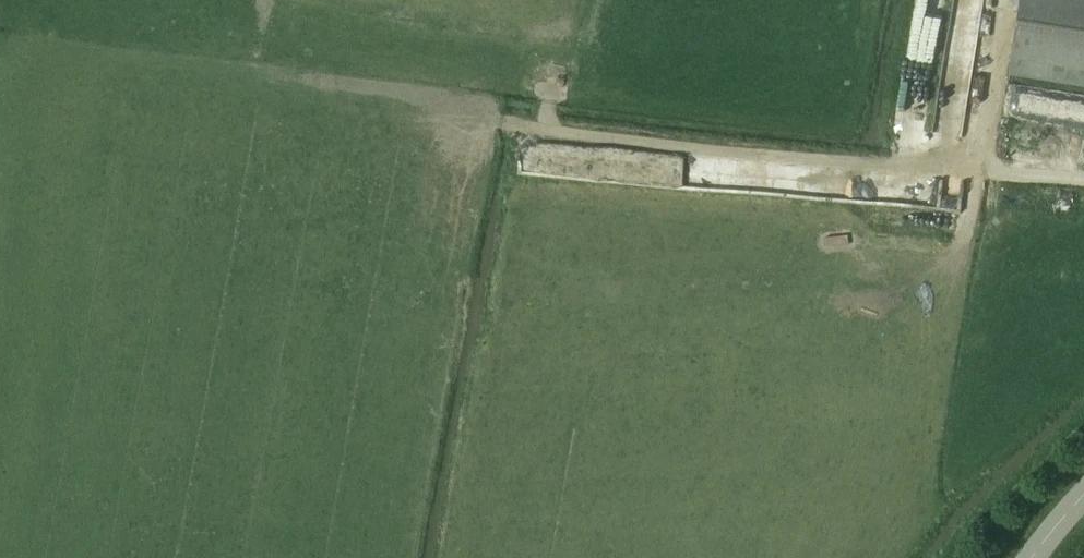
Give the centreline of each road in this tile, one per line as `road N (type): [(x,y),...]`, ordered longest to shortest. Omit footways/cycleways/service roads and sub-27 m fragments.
road 1 (track): [(1083,182),(508,129)]

